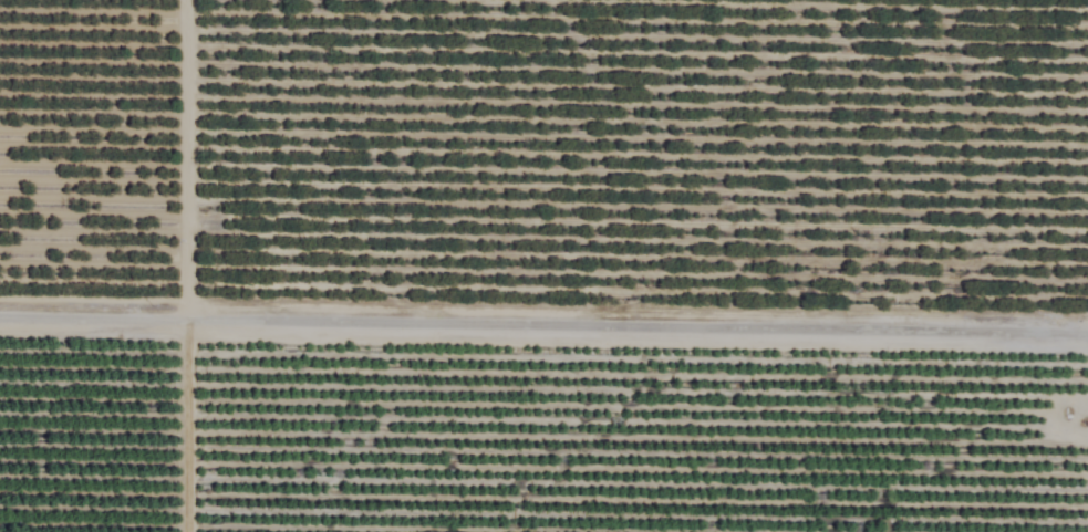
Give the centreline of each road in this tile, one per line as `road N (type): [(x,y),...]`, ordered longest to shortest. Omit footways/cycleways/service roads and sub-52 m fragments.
road 1 (residential): [(1087,346),(0,321)]
road 2 (track): [(190,531),(189,324)]

